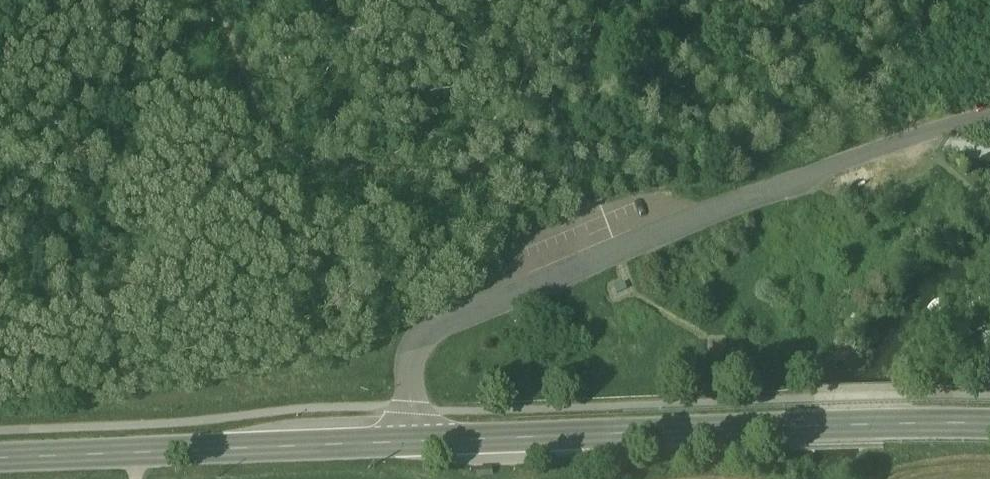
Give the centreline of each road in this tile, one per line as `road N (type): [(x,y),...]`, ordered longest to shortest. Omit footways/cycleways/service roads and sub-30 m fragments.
road 1 (residential): [(416,445),(413,369),(442,326),(989,120)]
road 2 (primary): [(989,431),(821,428),(416,445)]
road 3 (primary): [(416,445),(0,462)]

